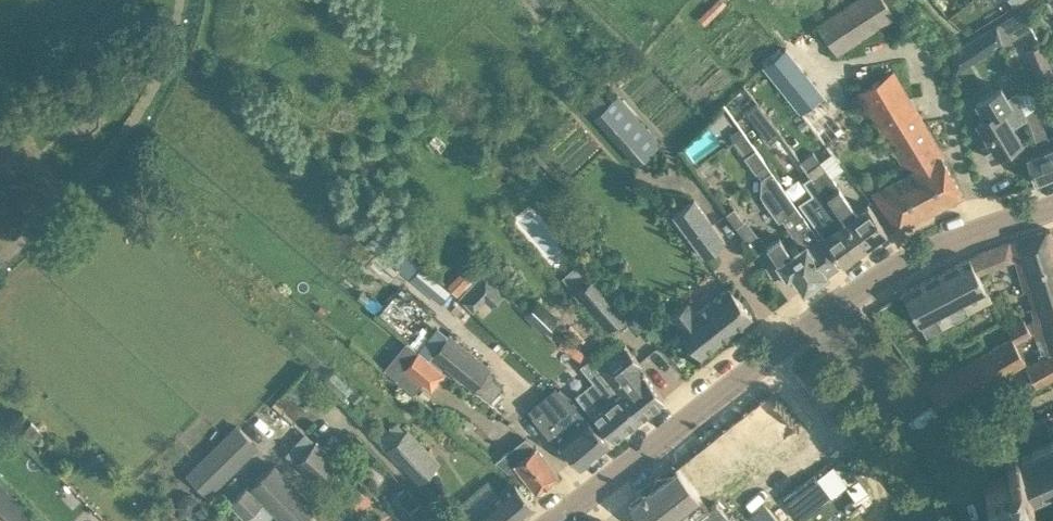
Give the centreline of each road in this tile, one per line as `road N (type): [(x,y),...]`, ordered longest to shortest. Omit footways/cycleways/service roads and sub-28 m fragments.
road 1 (residential): [(834,309),(554,520)]
road 2 (unclassified): [(834,309),(923,442),(947,444),(975,520)]
road 3 (residential): [(834,309),(950,240),(1052,207)]

